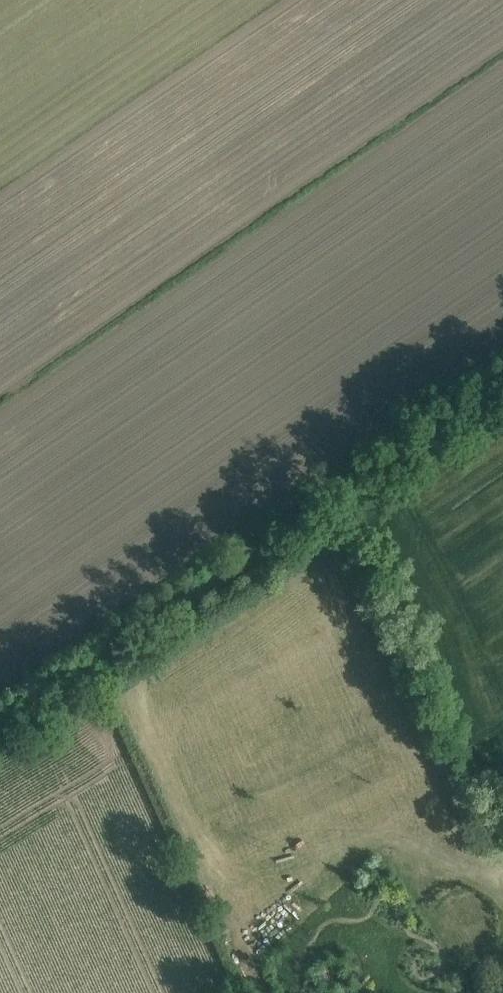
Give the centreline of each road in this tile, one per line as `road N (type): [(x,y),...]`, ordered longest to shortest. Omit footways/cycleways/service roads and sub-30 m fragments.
road 1 (track): [(502,362),(0,716)]

